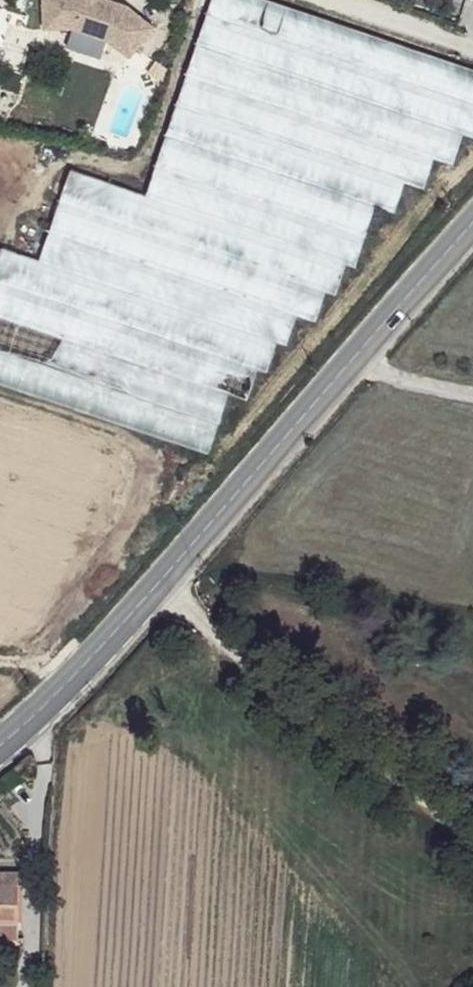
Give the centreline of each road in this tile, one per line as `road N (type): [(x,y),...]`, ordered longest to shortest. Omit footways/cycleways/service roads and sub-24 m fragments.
road 1 (tertiary): [(0,739),(39,708),(472,230)]

